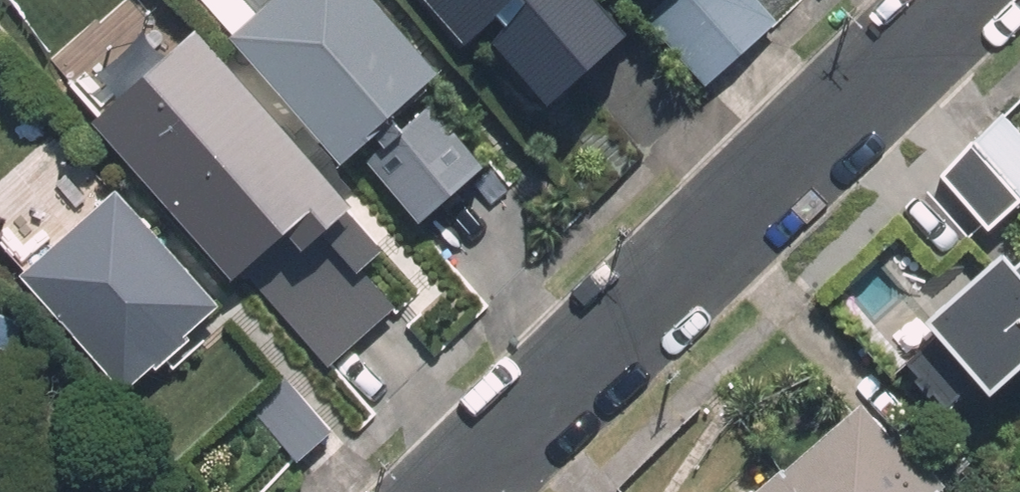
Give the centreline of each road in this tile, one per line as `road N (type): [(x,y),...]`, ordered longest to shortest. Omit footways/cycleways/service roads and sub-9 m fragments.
road 1 (residential): [(959,0),(452,491)]

